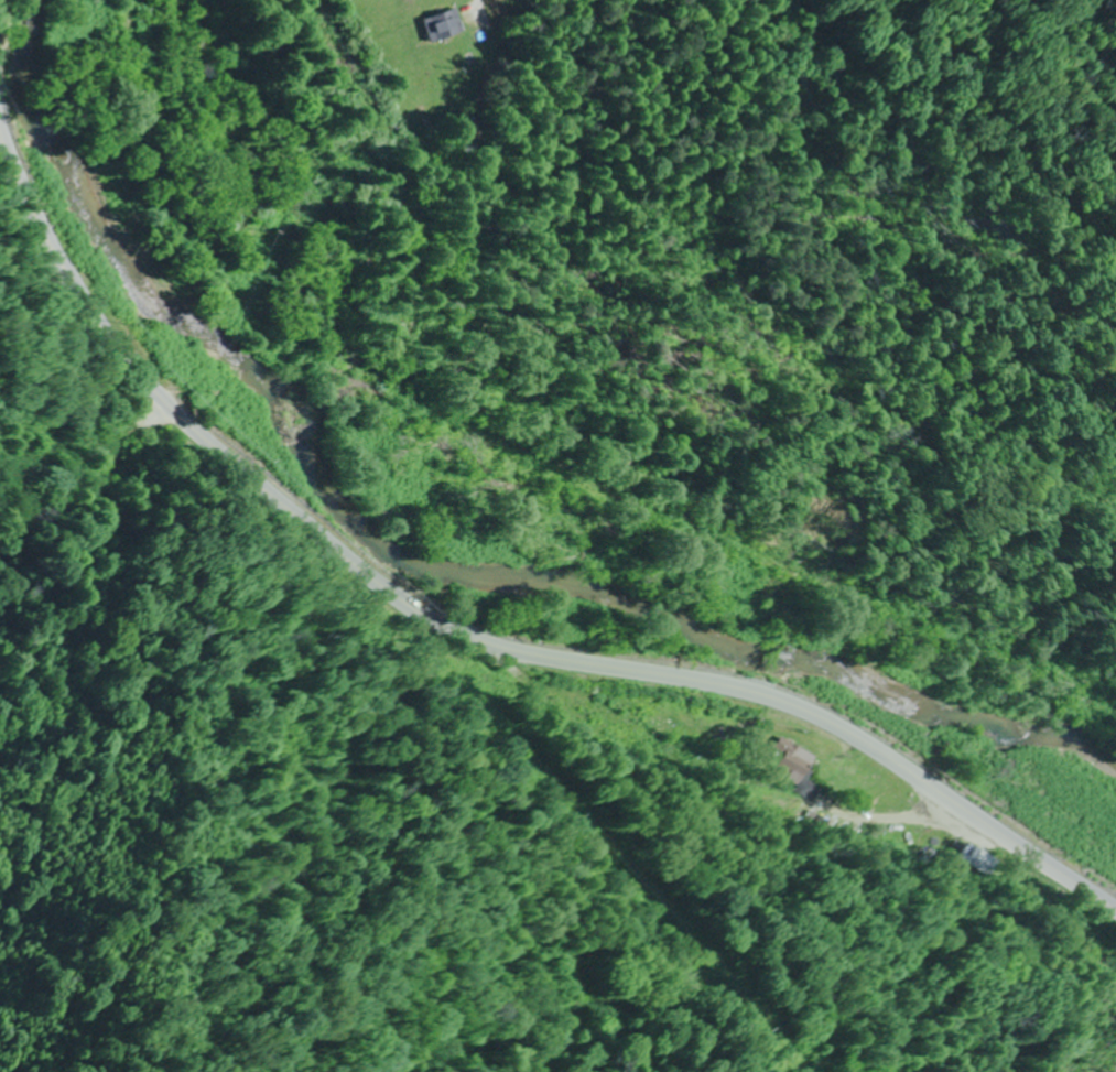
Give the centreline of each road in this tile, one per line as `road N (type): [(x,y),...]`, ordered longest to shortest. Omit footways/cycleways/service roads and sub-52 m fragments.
road 1 (secondary): [(0,98),(39,212),(112,337),(191,425),(378,582),(446,627),(506,651),(734,690),(790,707),(885,756),(1115,909)]

